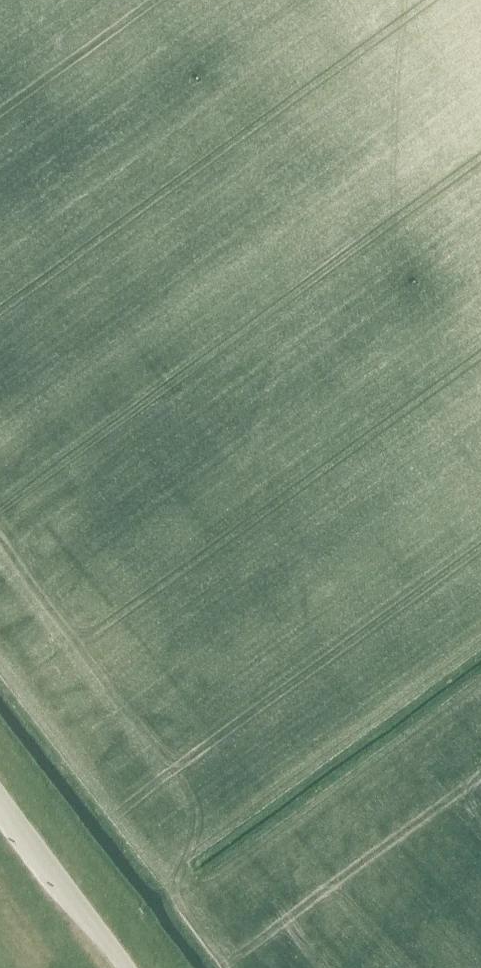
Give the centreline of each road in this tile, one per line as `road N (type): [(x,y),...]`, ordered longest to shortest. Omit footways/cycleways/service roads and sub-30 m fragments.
road 1 (unclassified): [(122,967),(0,806)]

